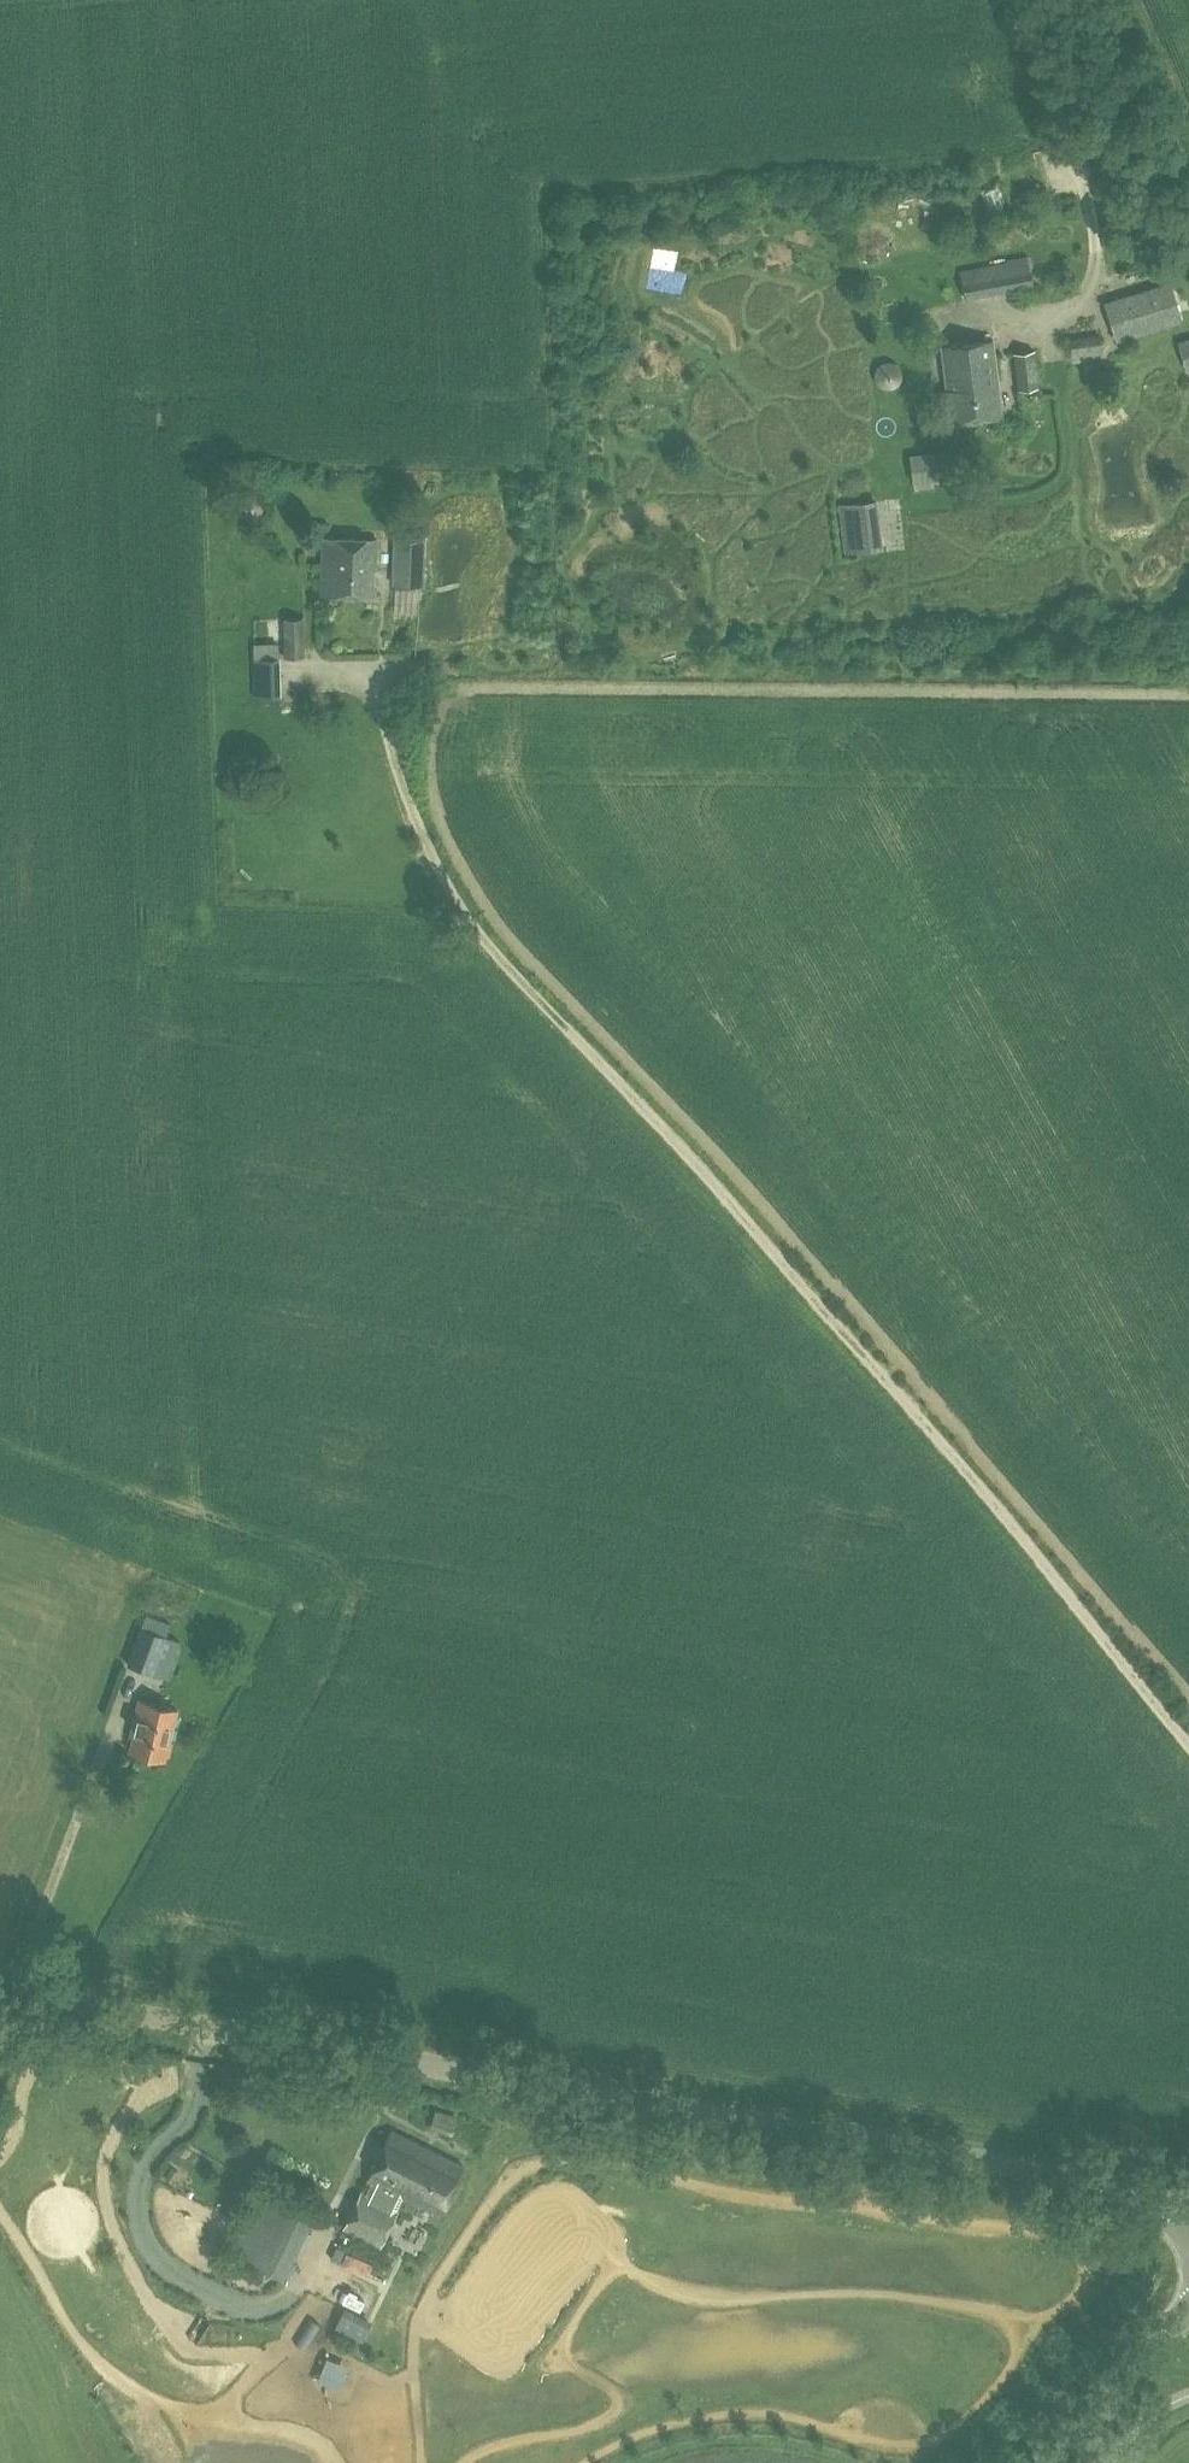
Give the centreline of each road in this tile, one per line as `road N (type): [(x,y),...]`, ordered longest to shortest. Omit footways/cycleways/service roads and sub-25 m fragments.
road 1 (track): [(1188,1734),(931,1423),(658,1115),(459,912),(375,690)]
road 2 (tertiary): [(1188,2231),(1147,2198),(1098,2182),(0,1987)]
road 3 (secondary): [(1046,2462),(1188,2310)]

